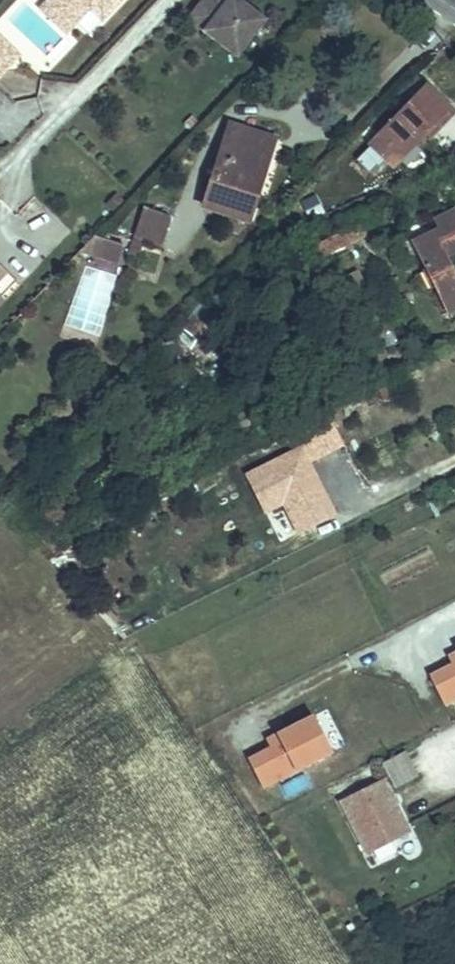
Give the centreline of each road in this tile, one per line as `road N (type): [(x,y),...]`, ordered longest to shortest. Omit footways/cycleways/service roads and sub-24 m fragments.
road 1 (residential): [(3,179),(165,0)]

